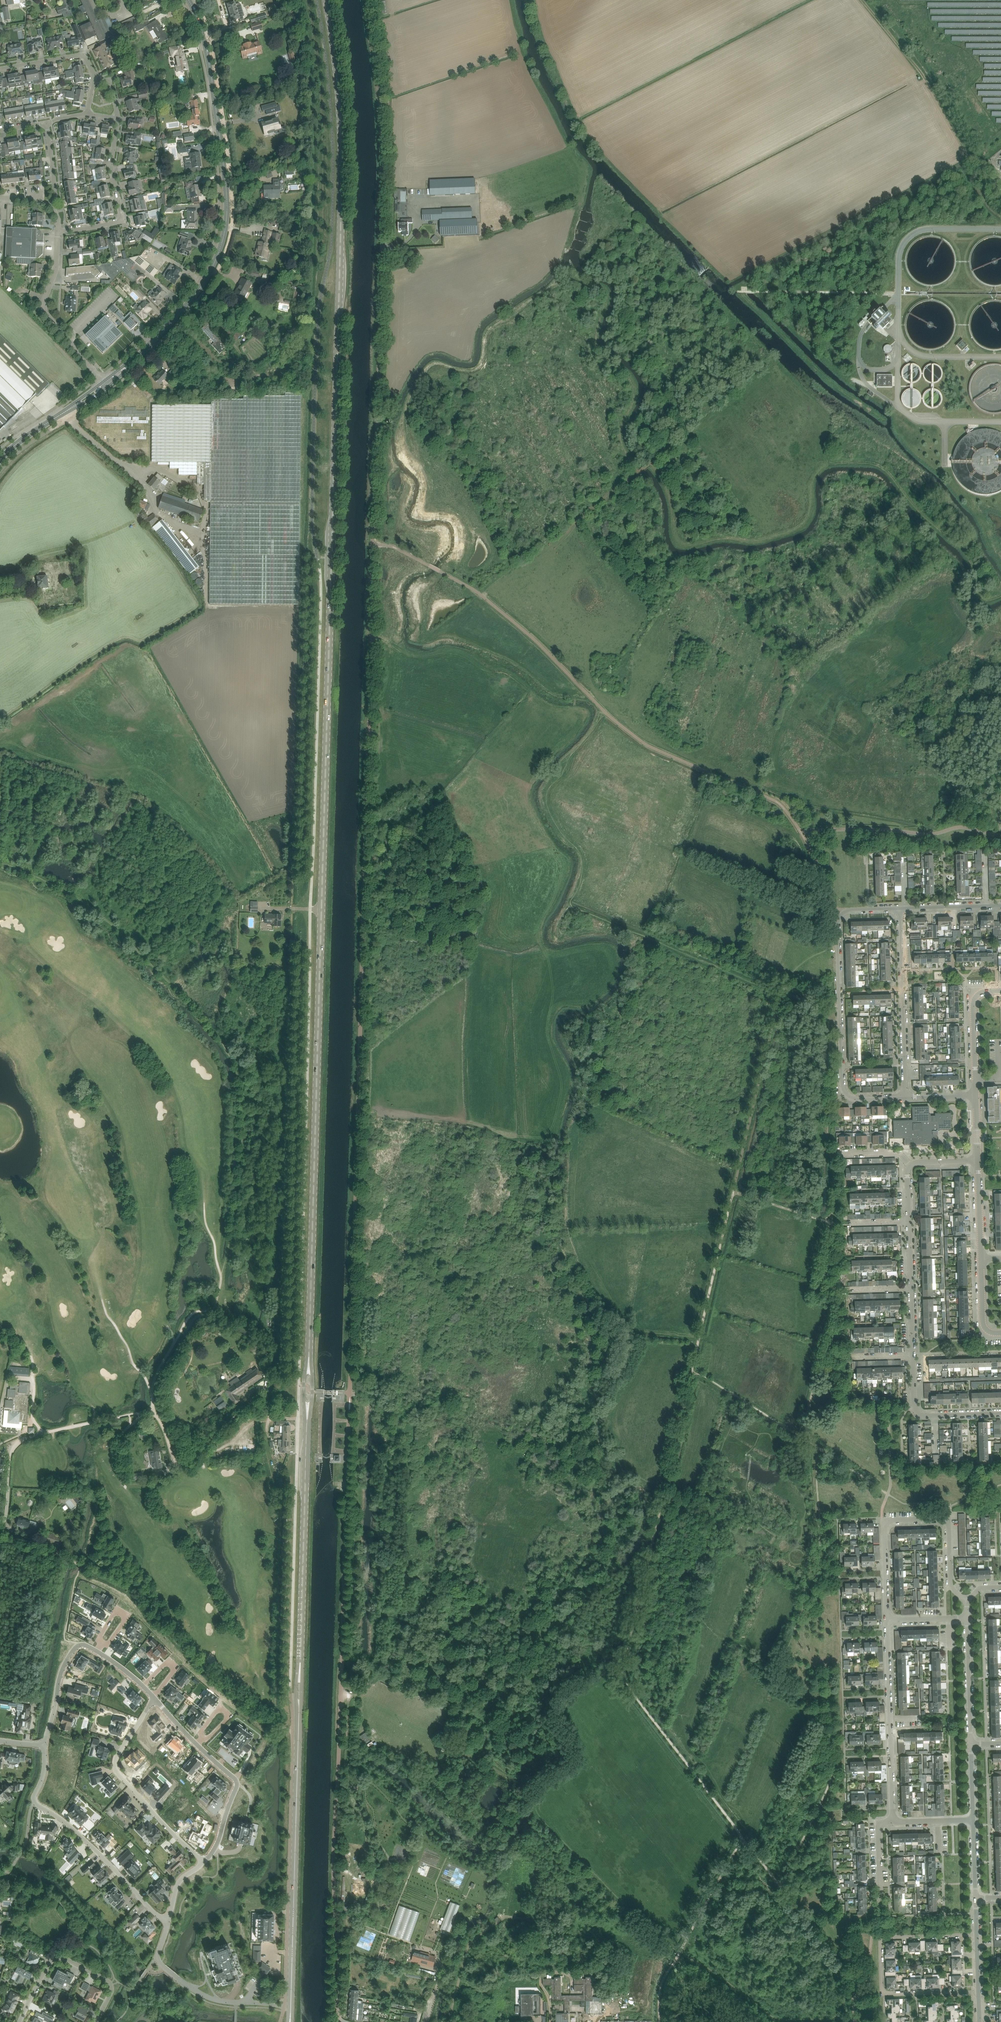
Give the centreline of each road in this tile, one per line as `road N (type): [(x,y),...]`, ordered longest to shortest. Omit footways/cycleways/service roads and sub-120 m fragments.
road 1 (unclassified): [(350,1393),(380,256),(378,114),(365,0)]
road 2 (secondary): [(309,1365),(342,165),(326,0)]
road 3 (track): [(781,1887),(622,1676),(782,987)]
road 4 (tertiary): [(104,384),(203,280),(223,235),(219,118),(187,0)]
road 5 (secondary): [(291,2021),(300,1709)]
road 6 (unclassified): [(338,2021),(338,1772)]
road 7 (secondary): [(300,1662),(307,1419)]
road 8 (residential): [(979,1992),(889,1994),(881,1962),(881,1938),(977,1934)]
road 9 (unclassified): [(4,1536),(11,1446),(155,1409)]
road 10 (residential): [(168,1921),(35,1803),(44,1744)]
road 11 (residential): [(203,1863),(115,1770),(153,1700)]
road 12 (track): [(342,1664),(369,1662),(385,1615),(444,1632),(500,1591)]
road 13 (unclassified): [(298,1419),(247,1404),(183,1464),(155,1409)]
road 14 (residential): [(893,1821),(887,1620)]
road 15 (track): [(864,0),(974,154)]
road 16 (residential): [(905,1097),(900,909)]
road 17 (unclassified): [(56,231),(40,307),(104,384)]
road 18 (residential): [(20,2021),(56,1957),(111,1986),(96,2021)]
road 19 (unclassified): [(56,231),(118,221),(117,118)]
road 20 (residential): [(967,1601),(951,1583),(948,1519),(883,1521)]
road 21 (residential): [(168,1921),(157,1958),(165,1967),(211,1999),(256,2003)]
road 22 (residential): [(841,1008),(847,1095),(905,1097)]
road 23 (residential): [(201,1750),(236,1787),(203,1863)]
road 24 (tertiary): [(0,460),(104,384)]
road 25 (residential): [(971,1744),(967,1617)]
road 26 (track): [(797,1435),(692,1375)]
road 27 (residential): [(44,1744),(66,1663),(78,1647),(92,1649)]

